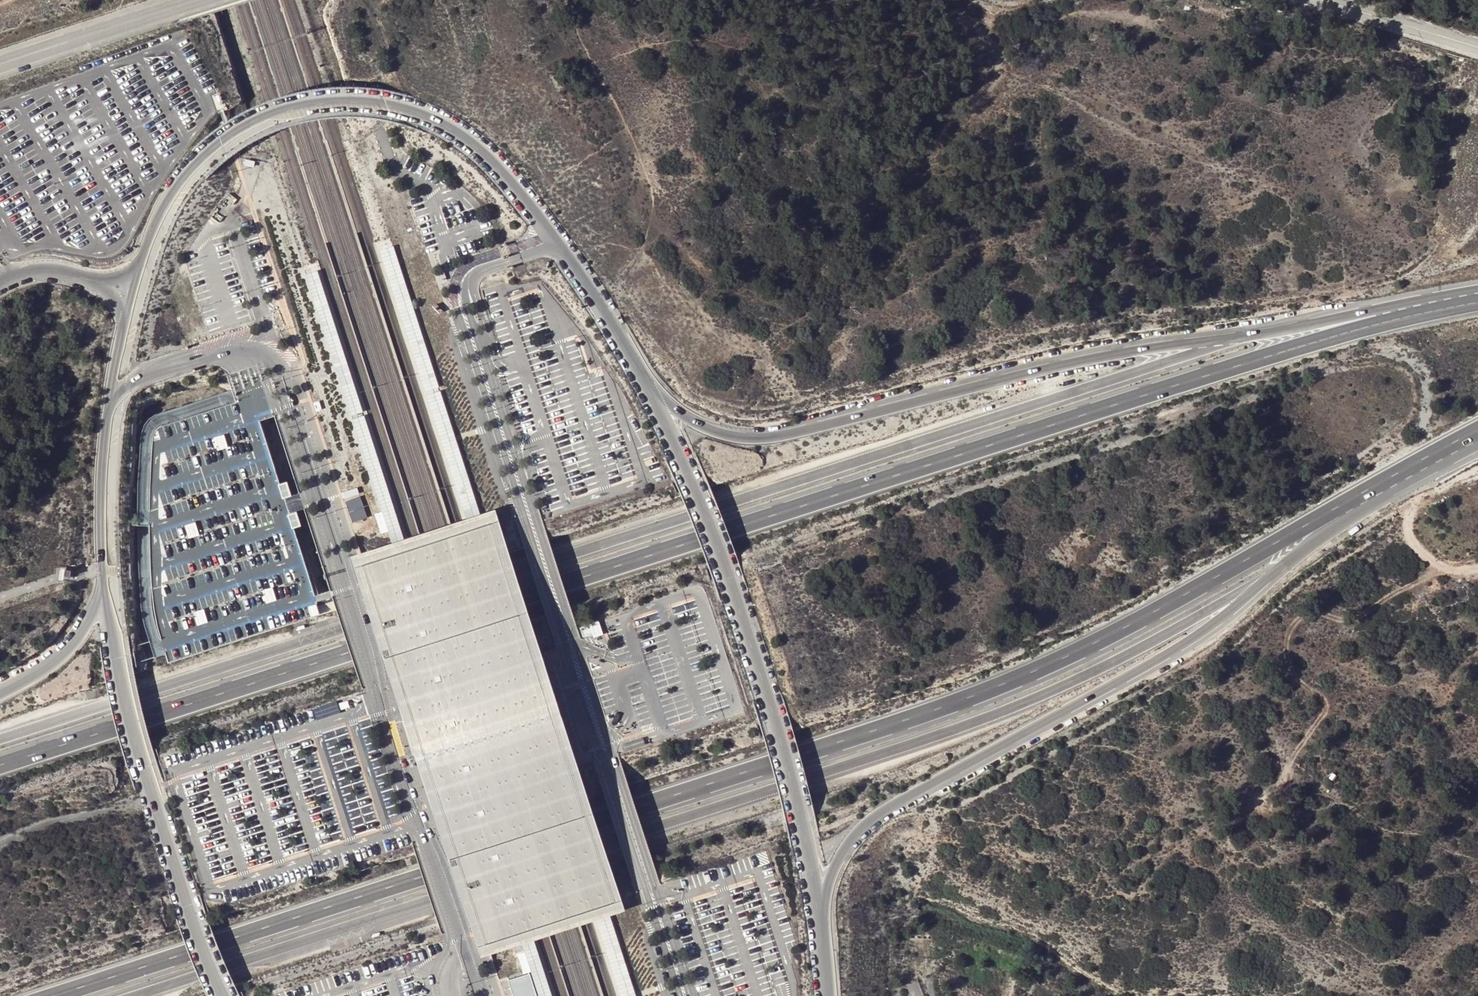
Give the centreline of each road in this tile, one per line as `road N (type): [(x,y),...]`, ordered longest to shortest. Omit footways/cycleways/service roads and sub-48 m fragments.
road 1 (trunk): [(1477,301),(1204,376),(0,765)]
road 2 (trunk): [(56,995),(980,694),(1132,624),(1477,433)]
road 3 (trunk): [(1477,289),(1117,354),(767,438),(715,432),(652,394)]
road 4 (trunk): [(819,918),(845,848),(880,812),(1194,638),(1322,536),(1477,435)]
road 5 (tertiary): [(652,394),(558,244),(496,164),(466,138),(404,108),(334,99),(246,124),(173,190),(141,260)]
road 6 (tertiary): [(819,918),(774,717),(729,578),(652,394)]
road 7 (tertiary): [(104,585),(143,765),(224,995)]
road 8 (tertiary): [(123,325),(102,478),(104,585)]
road 9 (tertiary): [(0,66),(178,6)]
road 10 (trunk): [(104,585),(73,644),(0,695)]

